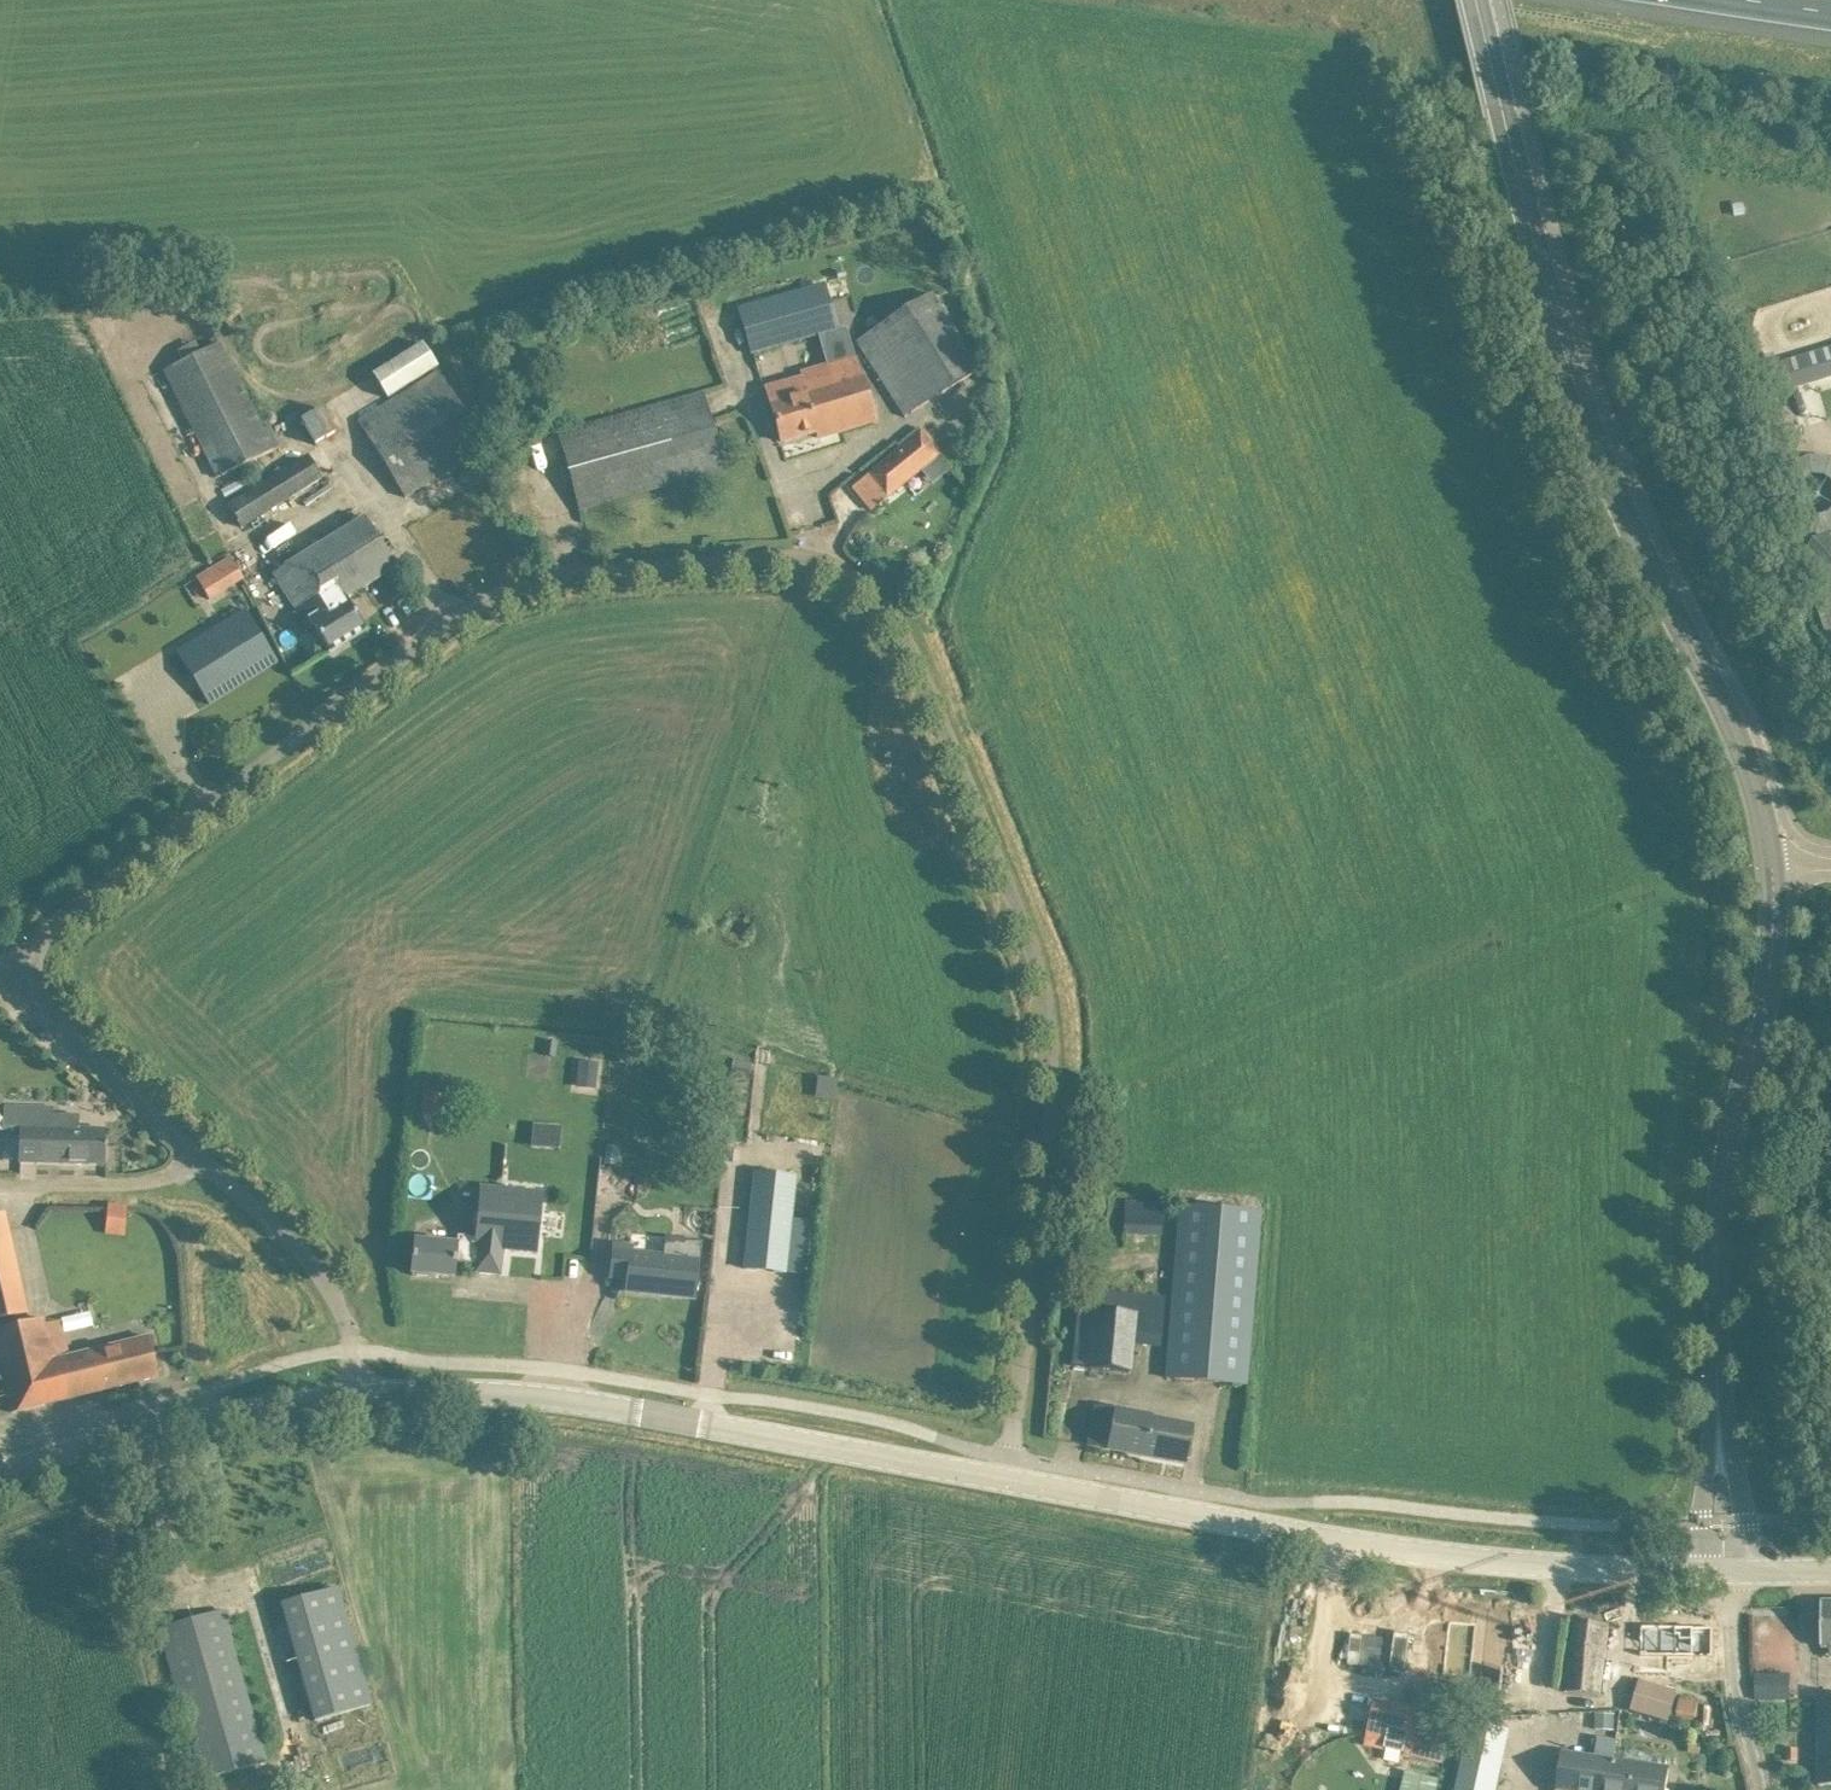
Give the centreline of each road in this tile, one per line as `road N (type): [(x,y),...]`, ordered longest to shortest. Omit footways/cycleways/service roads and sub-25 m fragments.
road 1 (unclassified): [(200,1156),(40,1007),(22,965),(43,932),(472,605),(553,578),(772,559)]
road 2 (unclassified): [(1005,1479),(1049,1146),(1053,1052),(1044,990),(889,610),(850,576),(772,559)]
road 3 (secondary): [(1771,872),(1754,785),(1732,726),(1648,565),(1573,382),(1476,0)]
road 4 (tertiary): [(1698,1572),(1467,1559),(1005,1479)]
road 5 (tertiary): [(1005,1479),(551,1399),(352,1396)]
road 6 (secondary): [(1717,1396),(1716,1214),(1763,1001),(1771,872)]
road 7 (tertiary): [(352,1396),(248,1408),(0,1473)]
road 8 (unclassified): [(352,1396),(350,1334),(333,1290),(200,1156)]
road 9 (residential): [(1761,1789),(1736,1690),(1729,1572)]
road 10 (unclassified): [(200,1156),(142,1183),(0,1184)]
road 11 (secondary): [(1748,1572),(1717,1396)]
road 12 (secondary): [(1717,1396),(1698,1572)]

